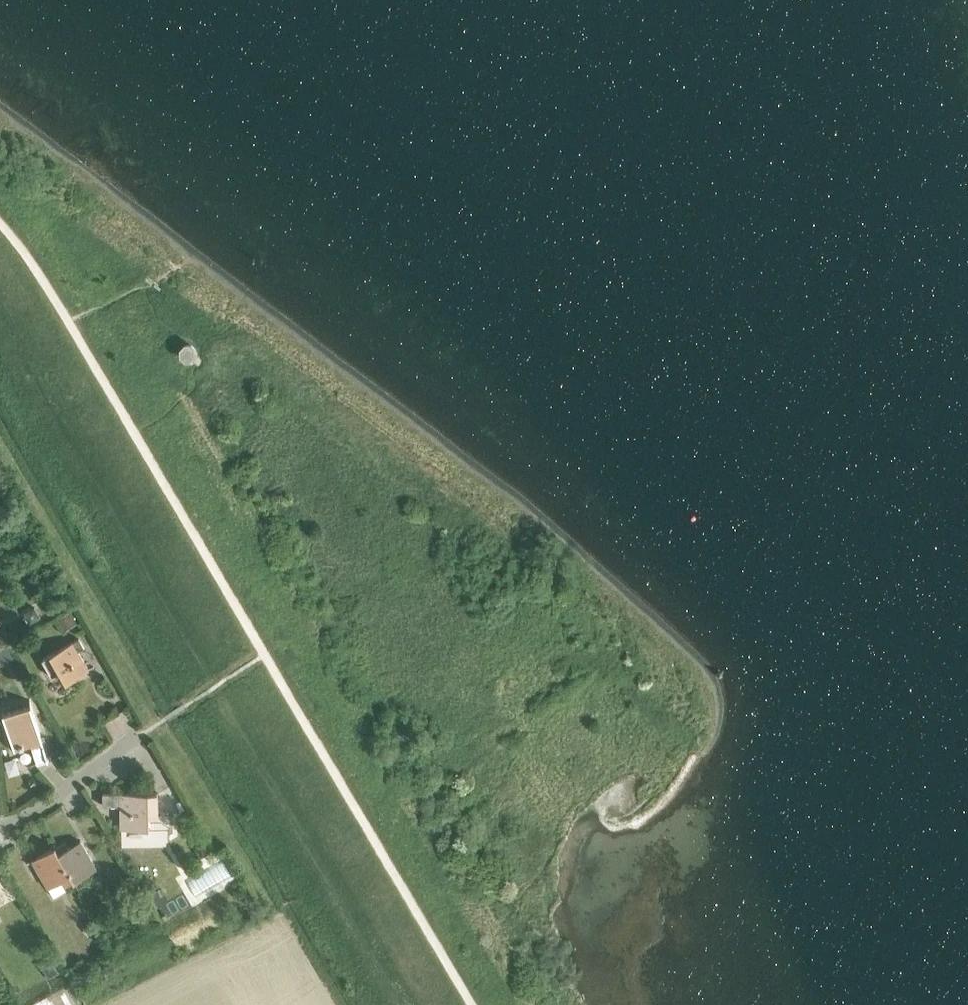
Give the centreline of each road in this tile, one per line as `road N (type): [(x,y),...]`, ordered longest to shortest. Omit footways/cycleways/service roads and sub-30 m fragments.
road 1 (unclassified): [(0,821),(59,801),(159,722)]

